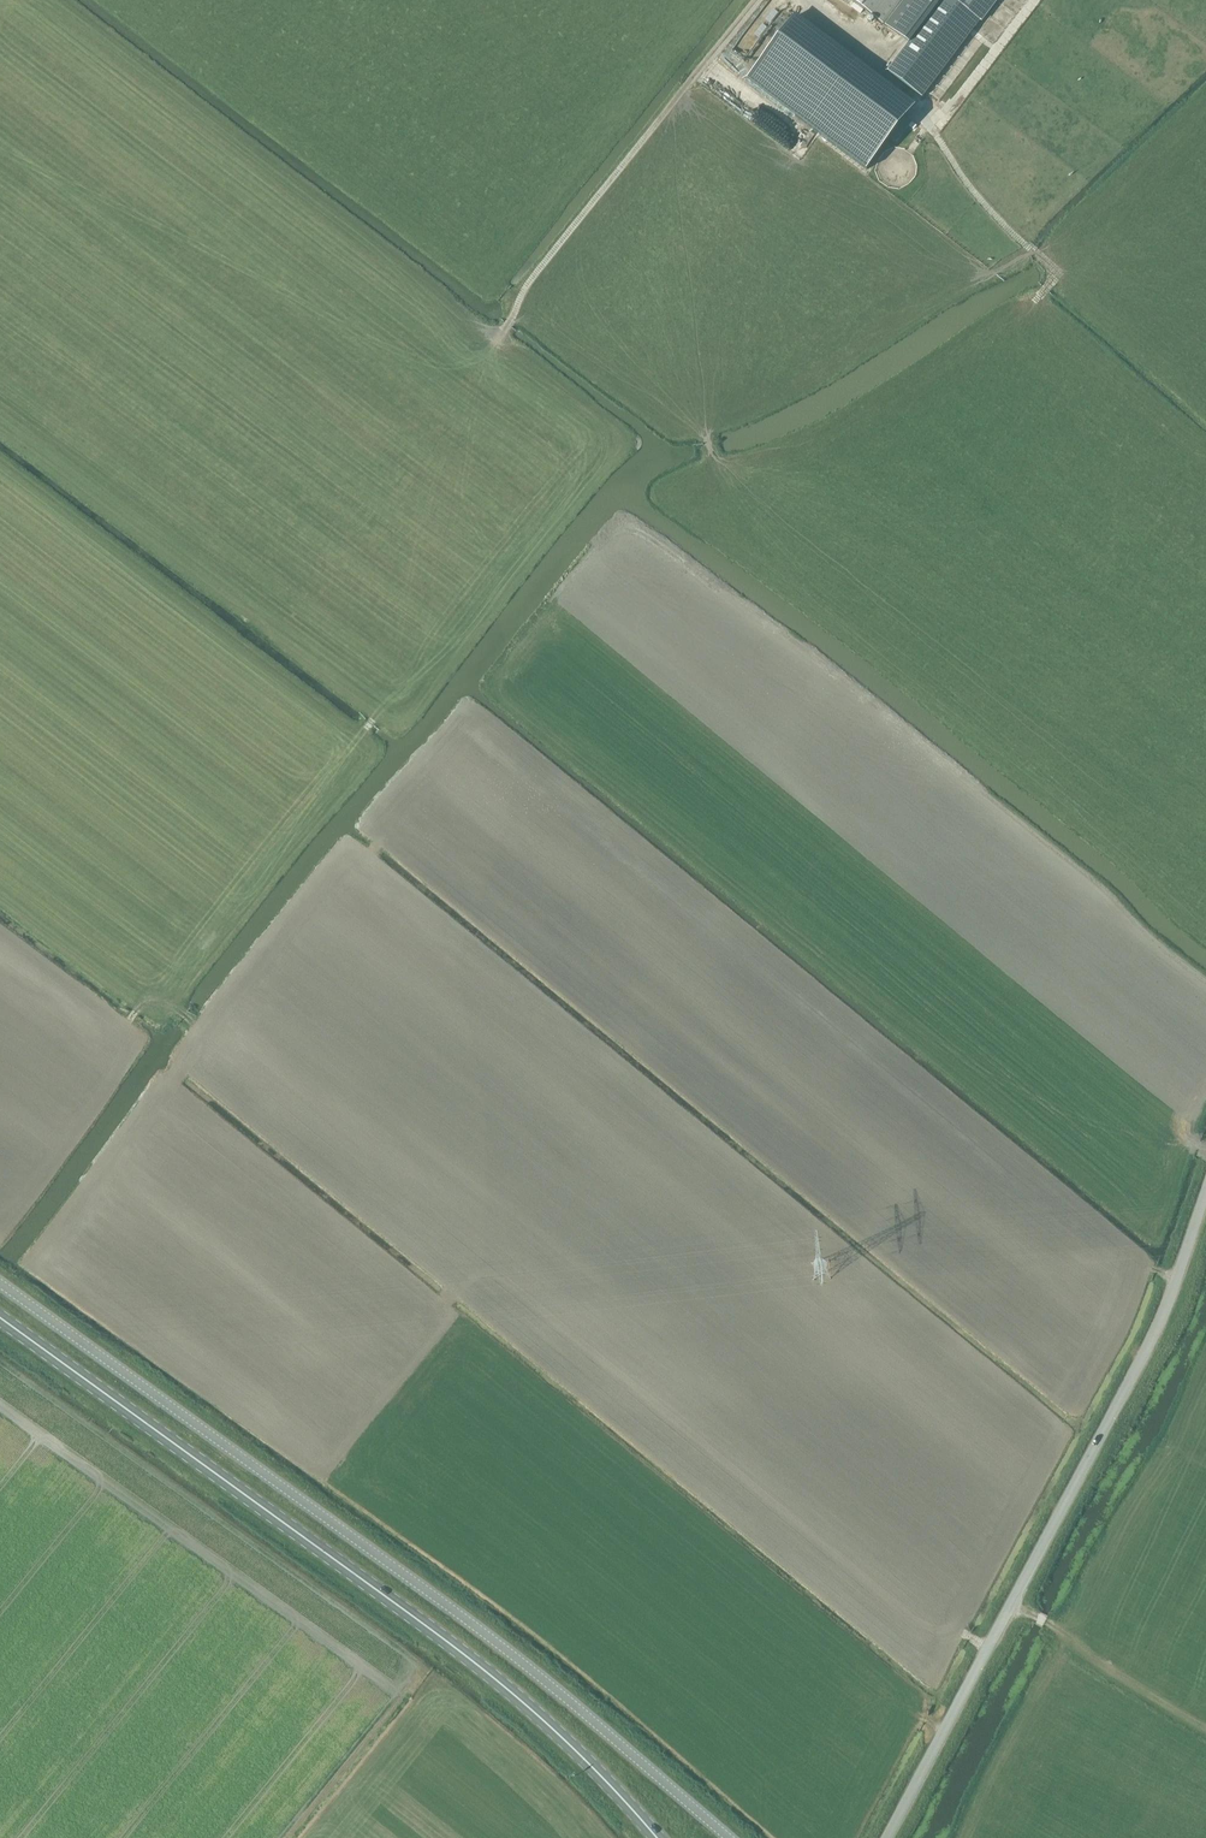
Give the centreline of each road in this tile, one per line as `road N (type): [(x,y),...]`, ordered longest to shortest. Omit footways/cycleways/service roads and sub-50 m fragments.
road 1 (unclassified): [(0,1284),(517,1658),(727,1837)]
road 2 (primary): [(657,1837),(582,1756),(483,1669),(0,1318)]
road 3 (tertiary): [(888,1837),(1167,1315),(1205,1201)]
road 4 (track): [(498,337),(529,281),(758,0)]
road 5 (track): [(802,0),(865,51),(877,76),(938,116),(1029,0)]
road 6 (track): [(938,116),(945,144),(982,201),(1060,273)]

